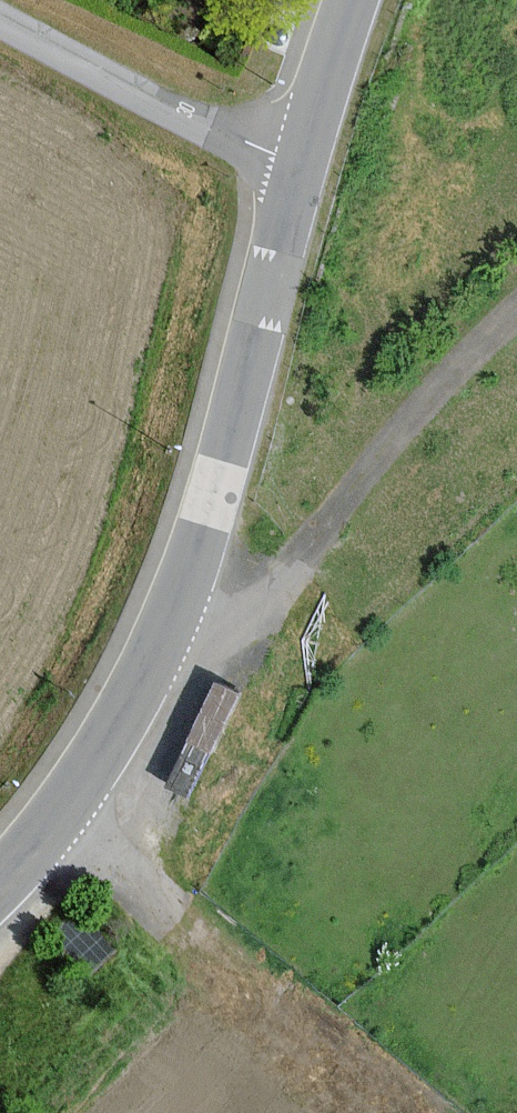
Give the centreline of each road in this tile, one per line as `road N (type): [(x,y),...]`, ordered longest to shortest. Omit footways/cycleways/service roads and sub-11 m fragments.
road 1 (tertiary): [(0,878),(110,735),(169,626),(221,470),(299,168)]
road 2 (track): [(169,626),(238,626),(285,608),(392,438),(516,323)]
road 3 (residential): [(299,168),(0,17)]
road 4 (tertiary): [(299,168),(346,0)]

